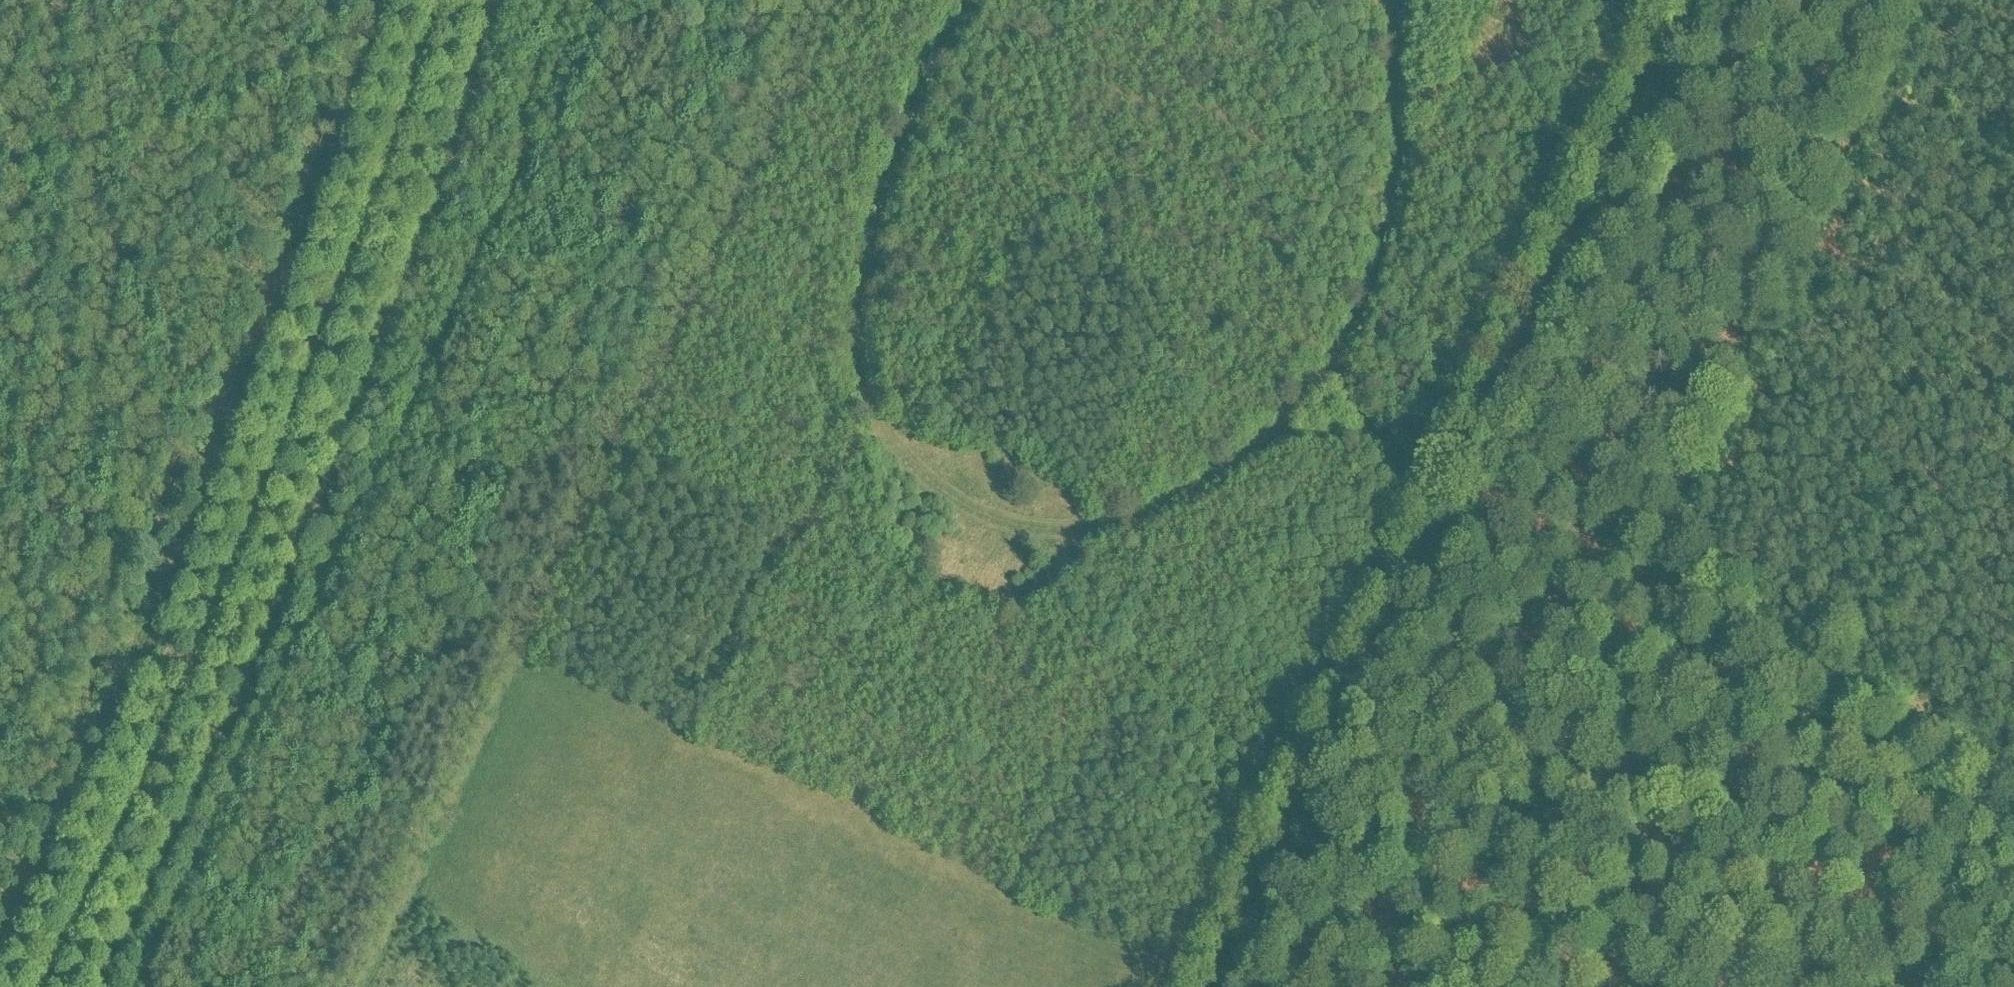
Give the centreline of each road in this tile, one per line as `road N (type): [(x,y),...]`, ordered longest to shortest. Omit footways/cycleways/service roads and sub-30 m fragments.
road 1 (track): [(1683,0),(1213,986)]
road 2 (track): [(1643,590),(1929,0)]
road 3 (track): [(1643,590),(1452,986)]
road 4 (track): [(1643,590),(1767,668),(2013,802)]
road 5 (track): [(1452,482),(1643,590)]

